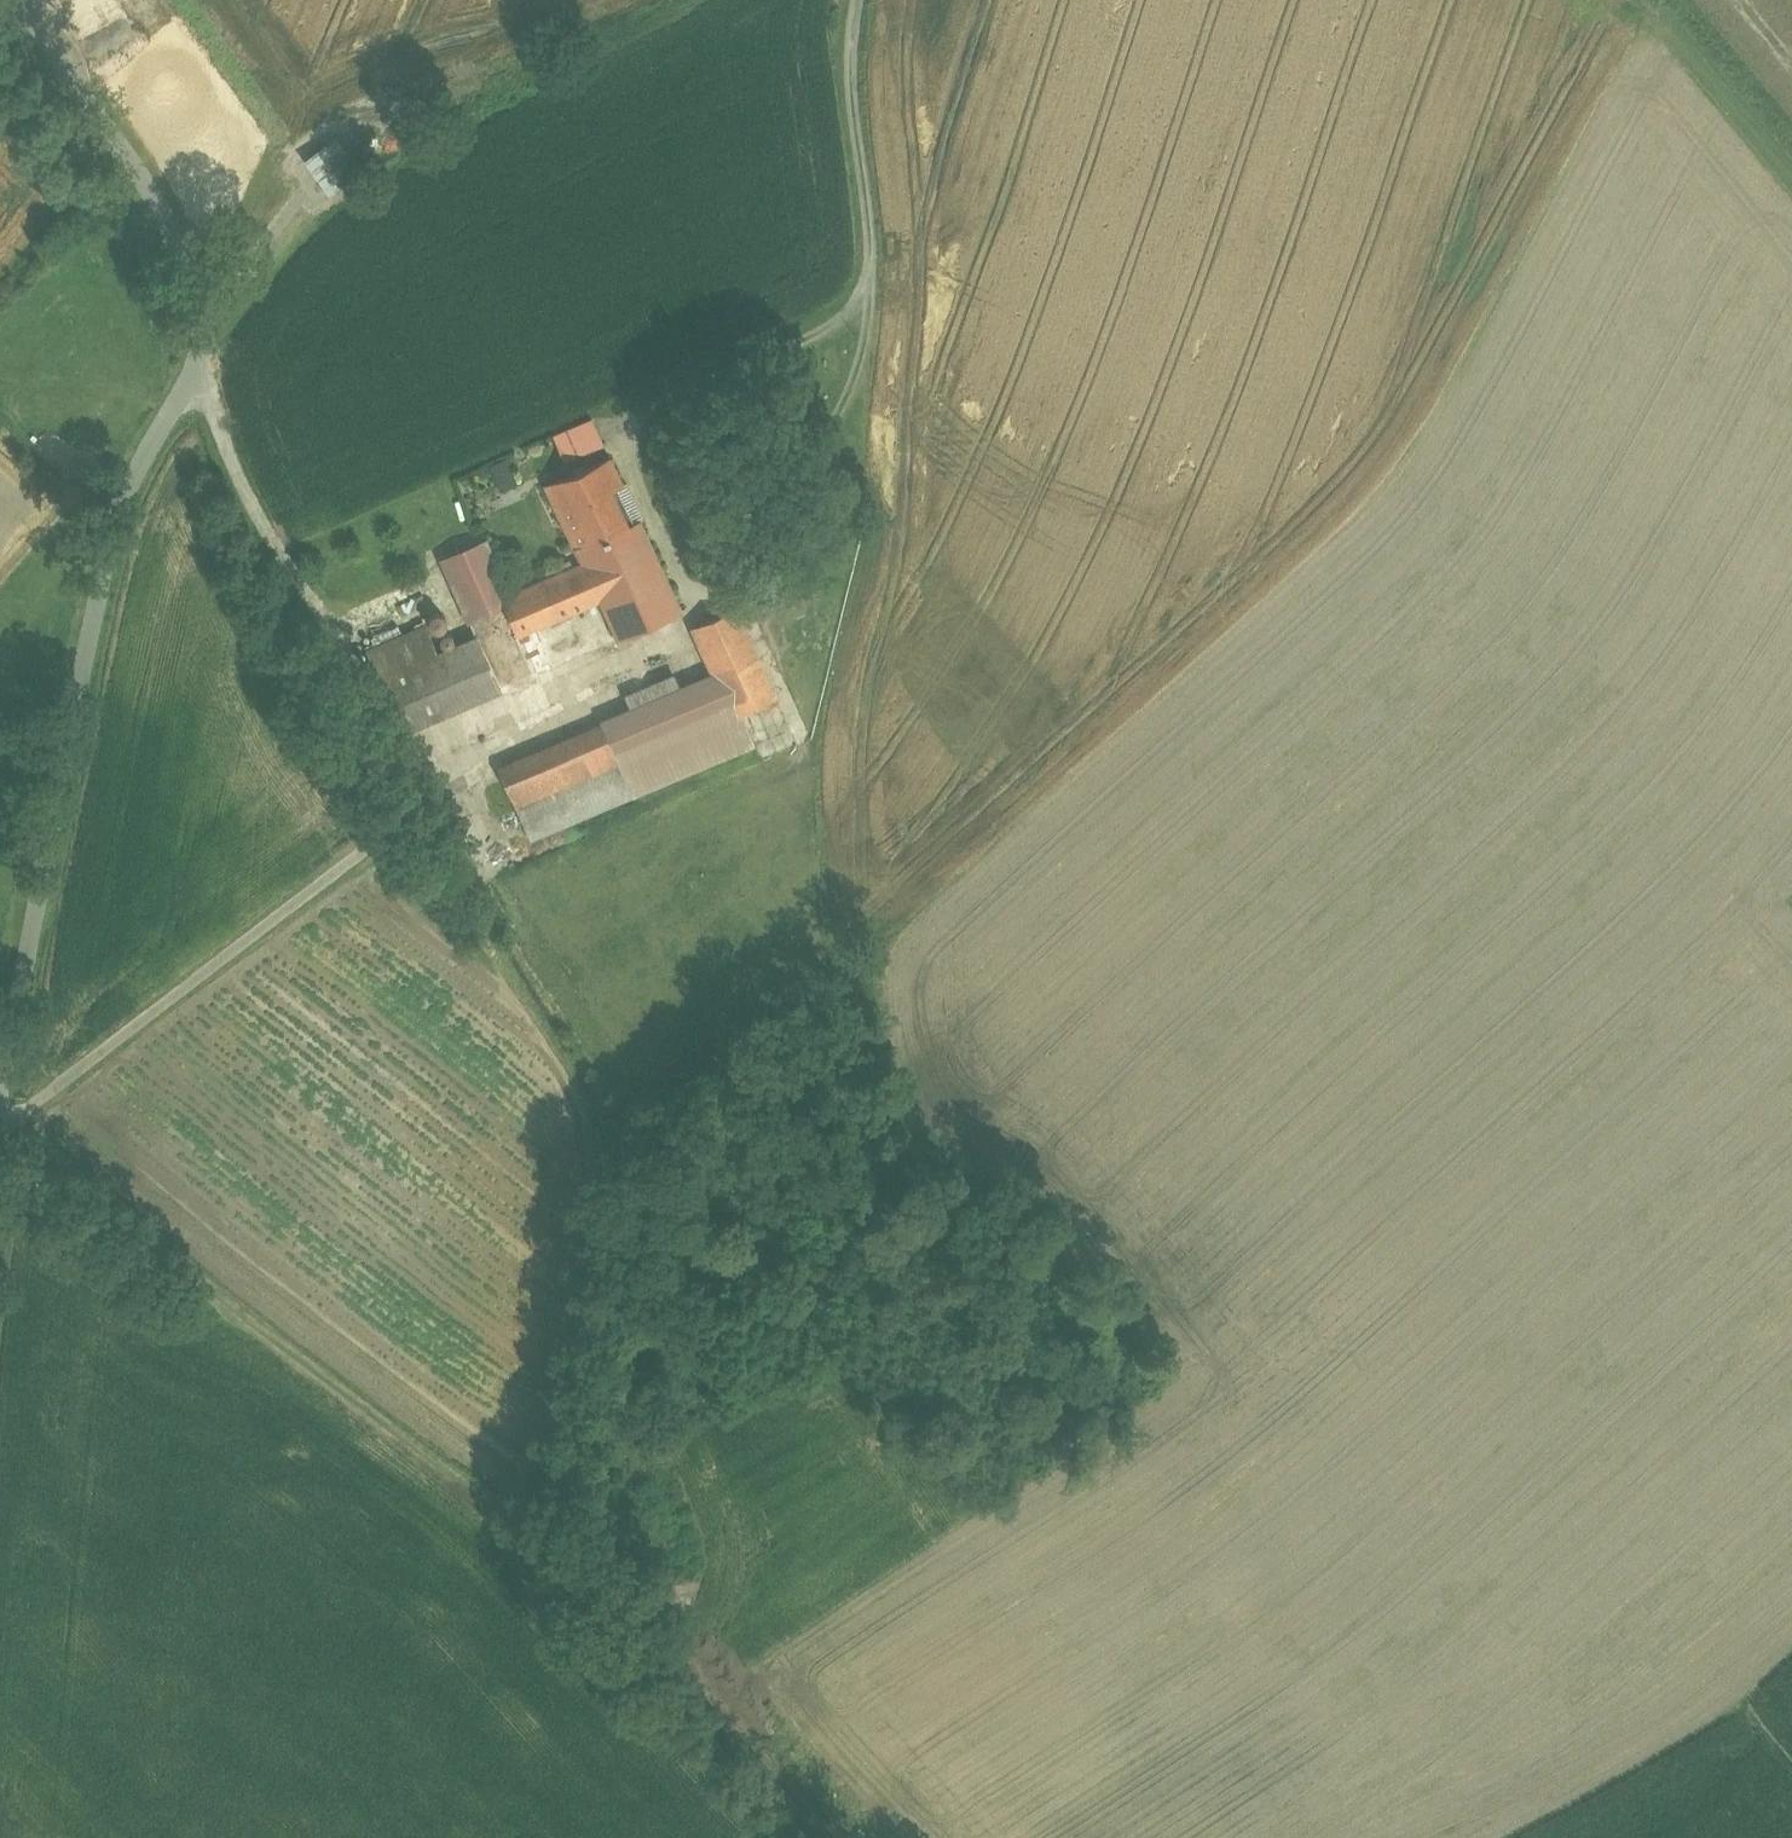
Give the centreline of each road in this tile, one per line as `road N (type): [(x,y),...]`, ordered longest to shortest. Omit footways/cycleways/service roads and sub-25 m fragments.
road 1 (unclassified): [(64,67),(159,204),(197,286),(202,369),(140,481),(20,1028),(0,1084)]
road 2 (unclassified): [(18,1117),(399,820),(486,727),(668,656)]
road 3 (unclassified): [(18,1117),(0,1266)]

